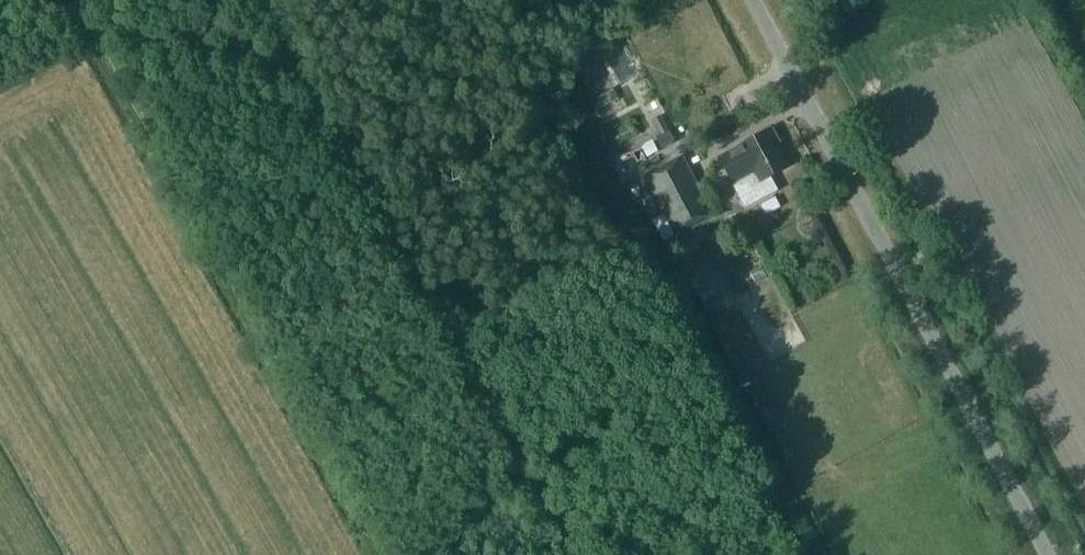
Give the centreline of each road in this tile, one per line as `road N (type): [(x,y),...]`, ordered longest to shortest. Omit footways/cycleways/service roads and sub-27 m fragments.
road 1 (track): [(567,554),(330,137),(292,93),(246,61),(171,38),(103,33)]
road 2 (track): [(84,0),(389,554)]
road 3 (track): [(516,0),(581,113),(591,158),(734,401),(809,554)]
road 4 (unclassified): [(1045,554),(751,0)]

